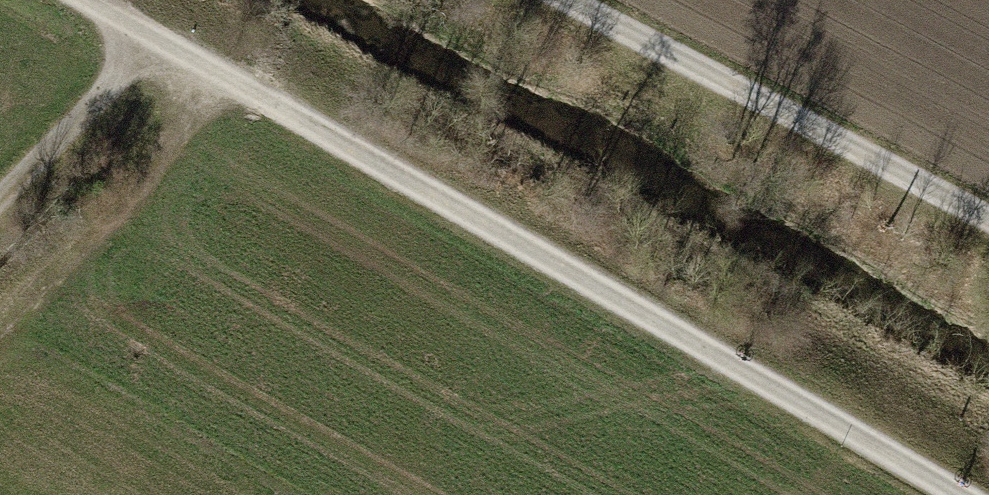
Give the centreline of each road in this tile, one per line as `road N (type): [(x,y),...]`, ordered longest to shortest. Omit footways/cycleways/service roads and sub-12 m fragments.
road 1 (track): [(92,0),(970,494)]
road 2 (track): [(988,228),(569,0)]
road 3 (track): [(0,196),(154,34)]

